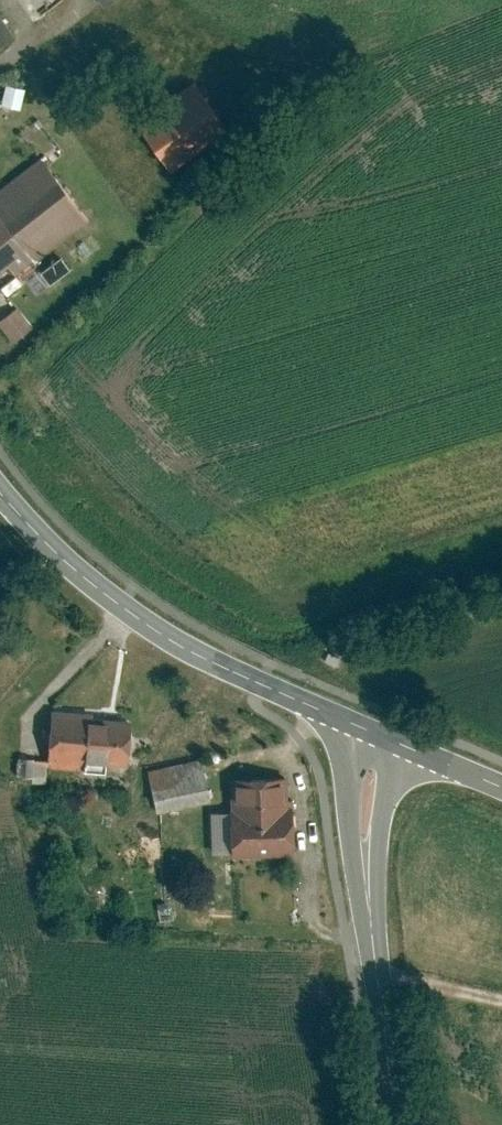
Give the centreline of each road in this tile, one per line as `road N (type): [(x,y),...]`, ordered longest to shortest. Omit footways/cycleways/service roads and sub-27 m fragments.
road 1 (secondary): [(384,737),(165,636),(94,585),(0,491)]
road 2 (secondary): [(398,1124),(365,842),(369,783),(384,737)]
road 3 (tertiary): [(501,786),(384,737)]

